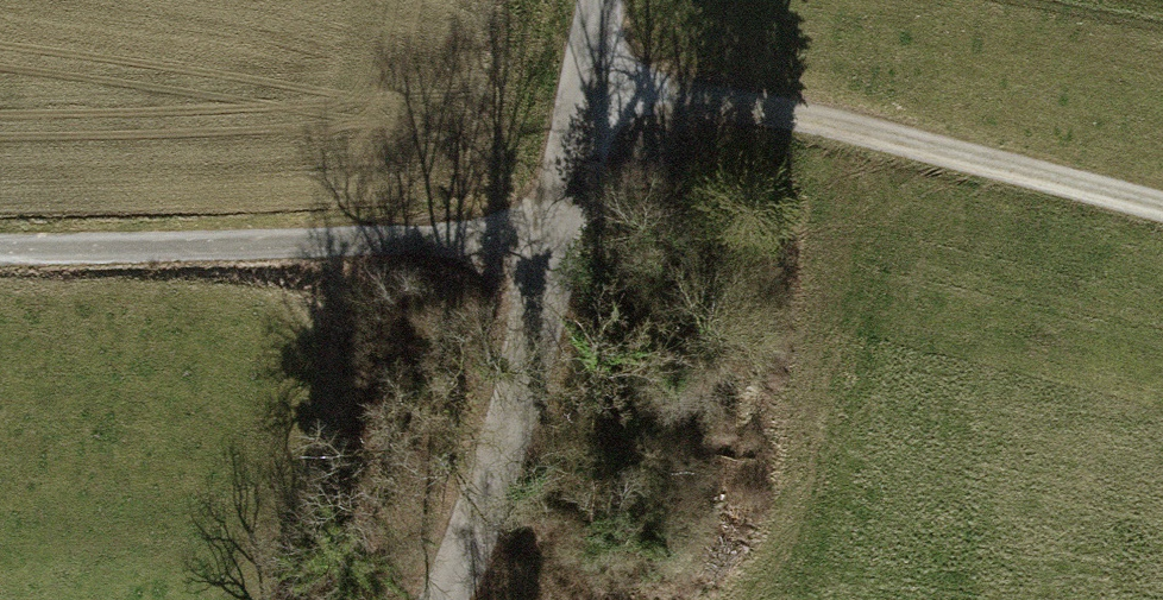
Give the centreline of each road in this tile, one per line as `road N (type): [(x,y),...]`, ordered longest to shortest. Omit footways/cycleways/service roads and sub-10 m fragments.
road 1 (tertiary): [(599,0),(550,248),(452,599)]
road 2 (track): [(1162,212),(821,129),(582,93)]
road 3 (track): [(550,248),(0,254)]

